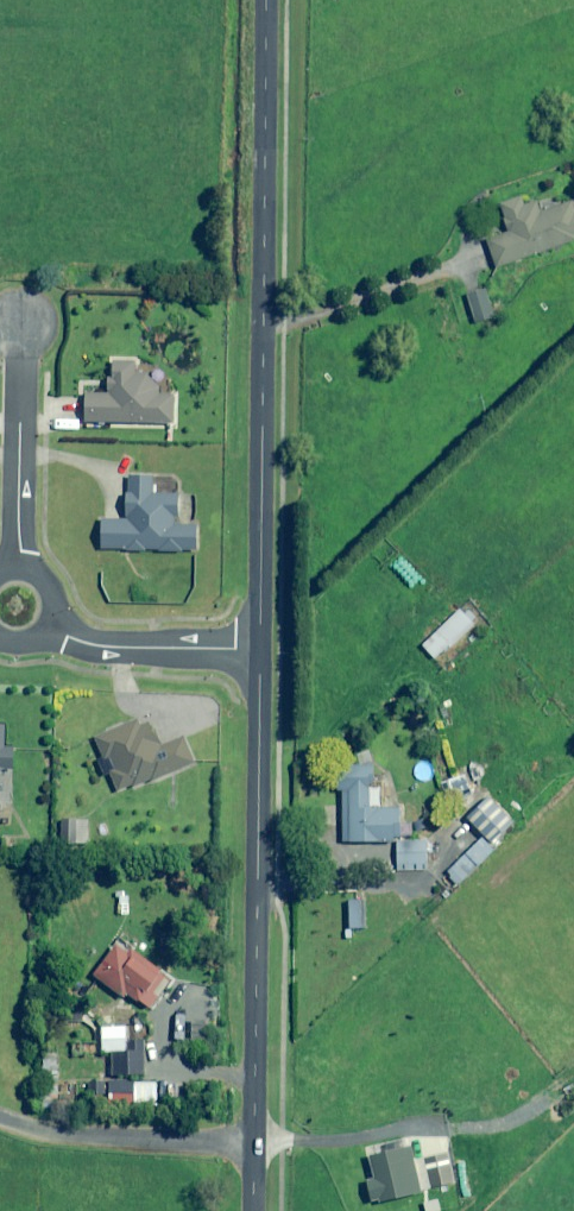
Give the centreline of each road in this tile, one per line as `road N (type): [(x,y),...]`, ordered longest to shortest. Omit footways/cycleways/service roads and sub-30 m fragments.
road 1 (residential): [(258,648),(265,0)]
road 2 (residential): [(250,1210),(258,648)]
road 3 (residential): [(21,315),(19,571)]
road 4 (residential): [(47,623),(90,645),(258,648)]

